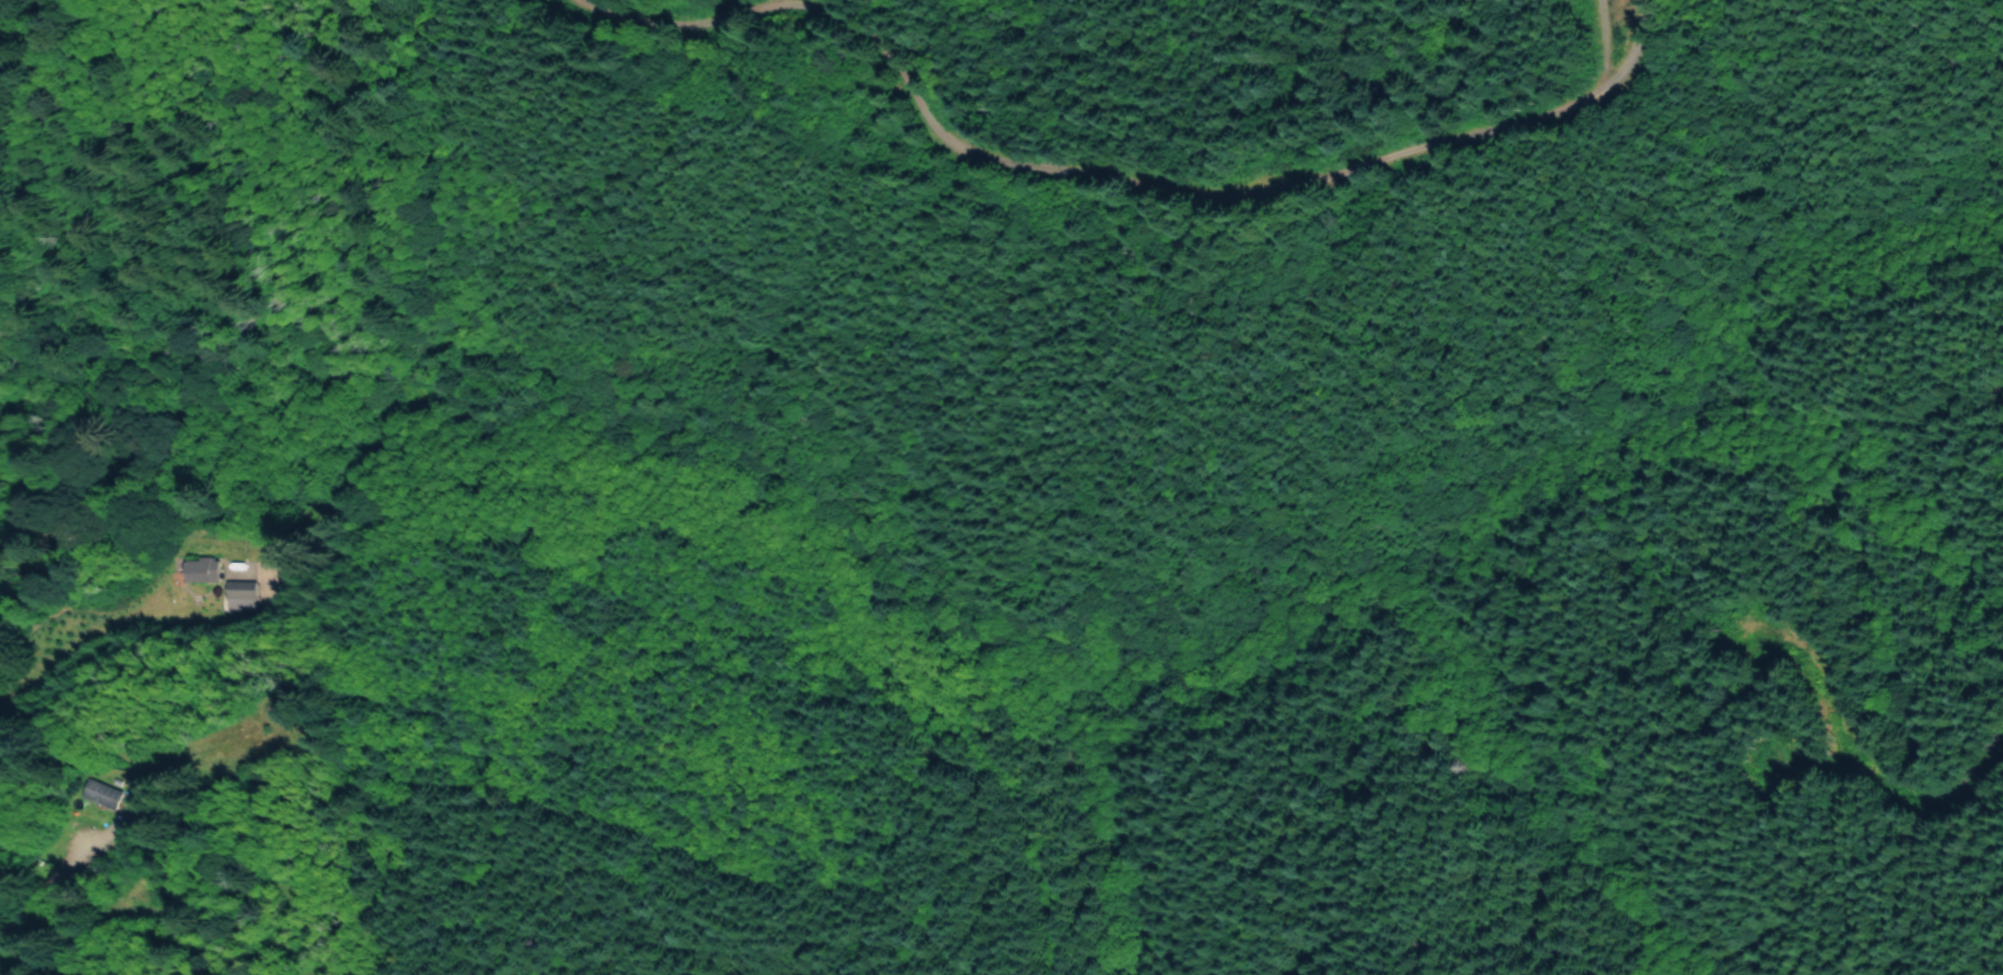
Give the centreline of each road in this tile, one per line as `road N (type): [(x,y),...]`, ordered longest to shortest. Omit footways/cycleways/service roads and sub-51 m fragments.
road 1 (residential): [(1722,0),(1409,150),(1403,185),(1295,257),(1175,299),(1008,293),(704,215),(602,173),(591,143),(513,137),(310,0)]
road 2 (residential): [(0,406),(34,433),(90,509),(139,737),(195,901),(250,974)]

